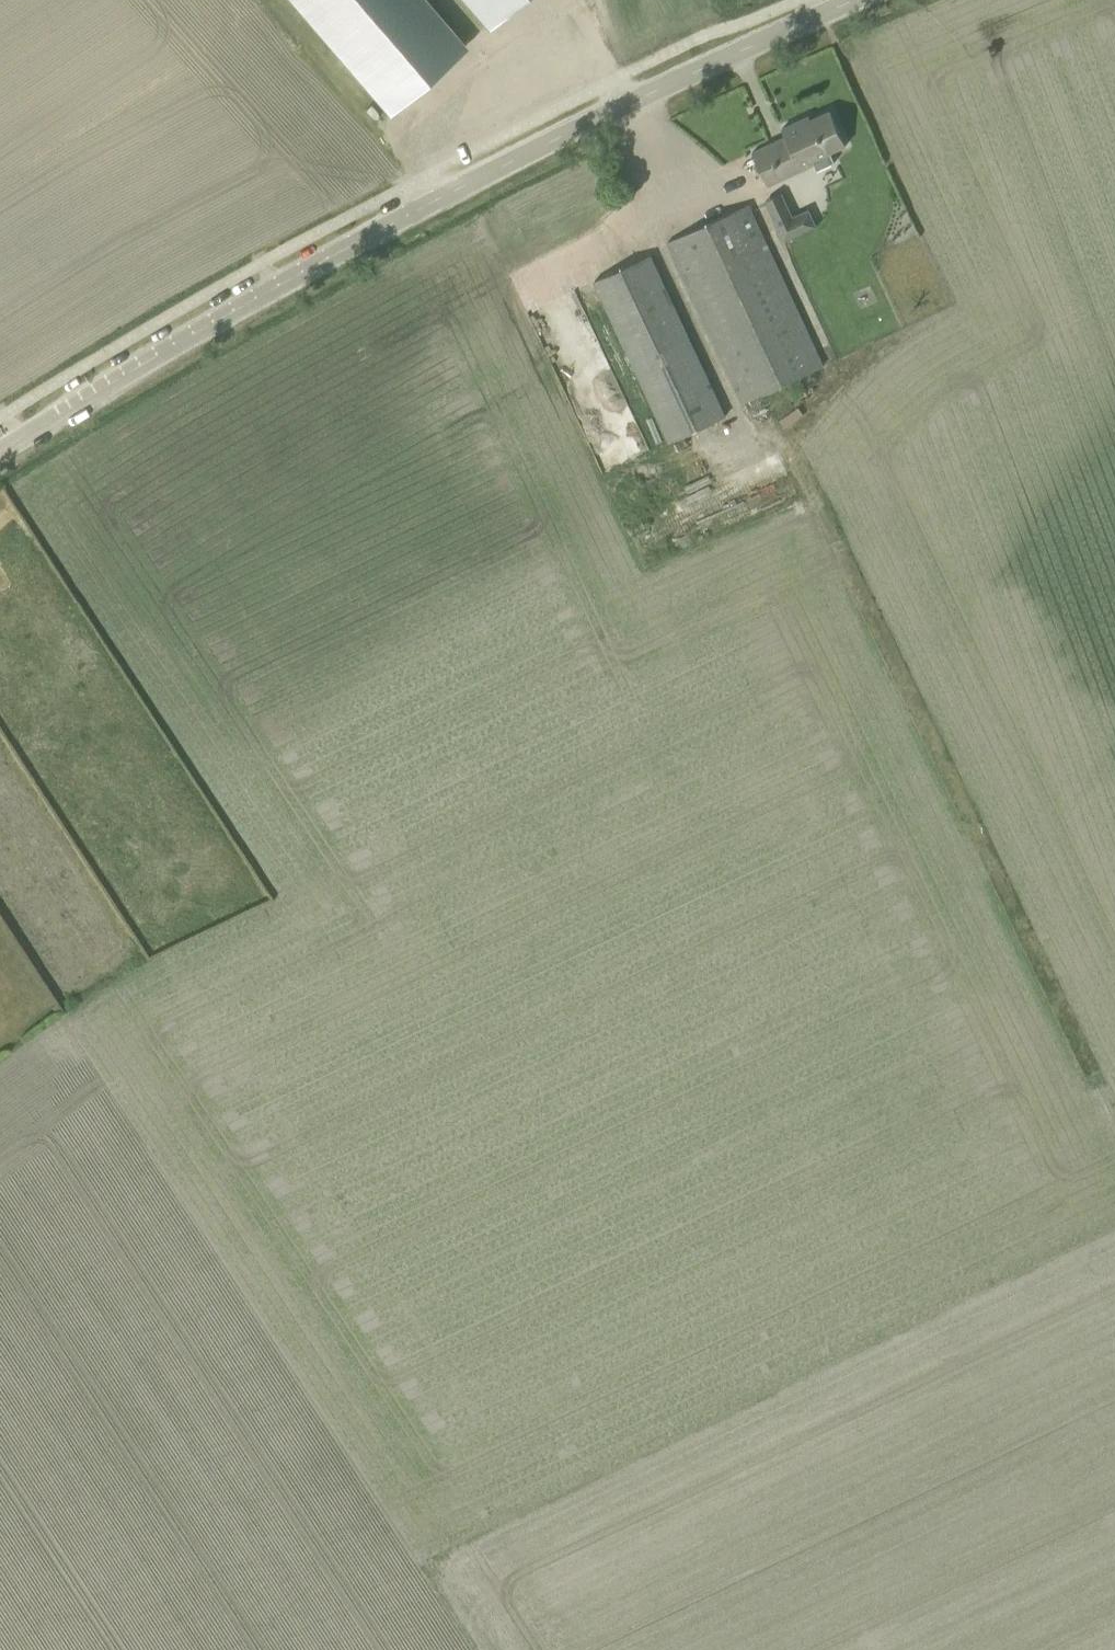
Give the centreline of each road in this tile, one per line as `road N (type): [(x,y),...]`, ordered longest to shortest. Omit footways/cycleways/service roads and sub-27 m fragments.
road 1 (tertiary): [(0,450),(343,248),(543,142),(850,0)]

